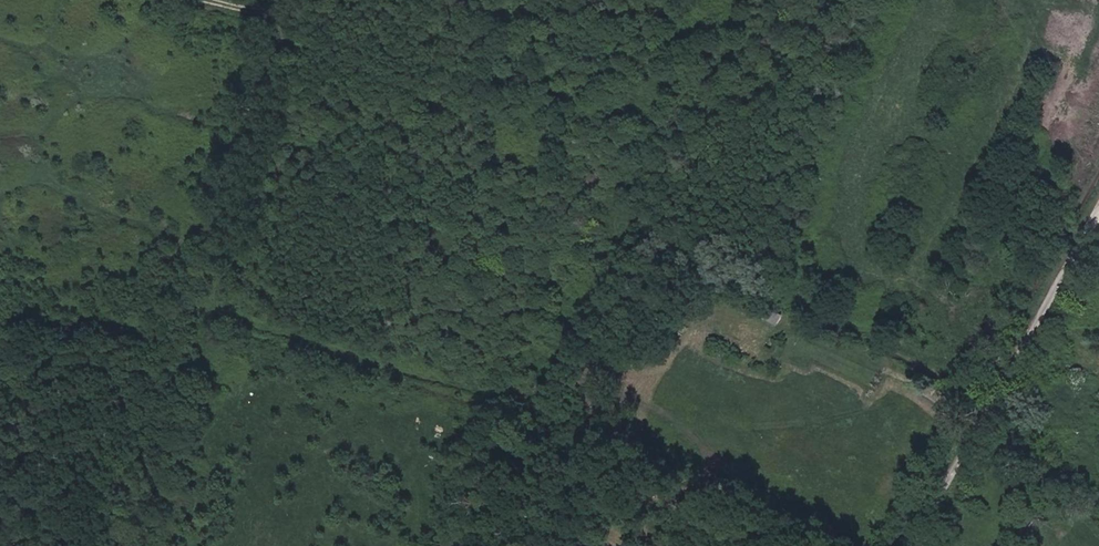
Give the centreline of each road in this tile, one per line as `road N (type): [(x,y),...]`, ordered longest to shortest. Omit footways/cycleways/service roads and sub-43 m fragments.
road 1 (track): [(287,0),(290,32),(996,399)]
road 2 (unclassified): [(913,545),(1098,216)]

